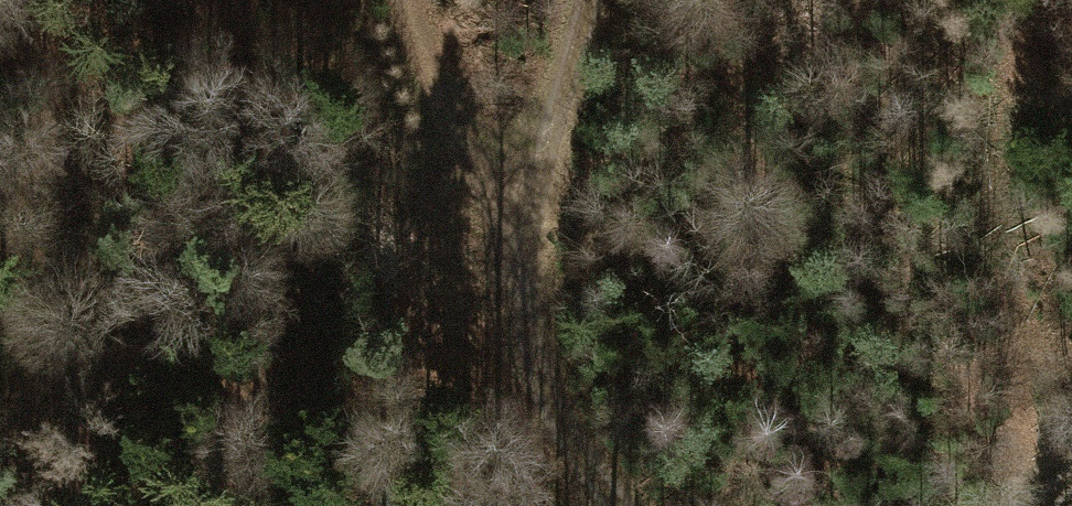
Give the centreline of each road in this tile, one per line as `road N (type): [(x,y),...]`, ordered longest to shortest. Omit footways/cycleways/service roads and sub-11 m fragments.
road 1 (track): [(610,505),(544,403),(514,278),(537,179),(598,0)]
road 2 (track): [(514,278),(429,73),(413,0)]

